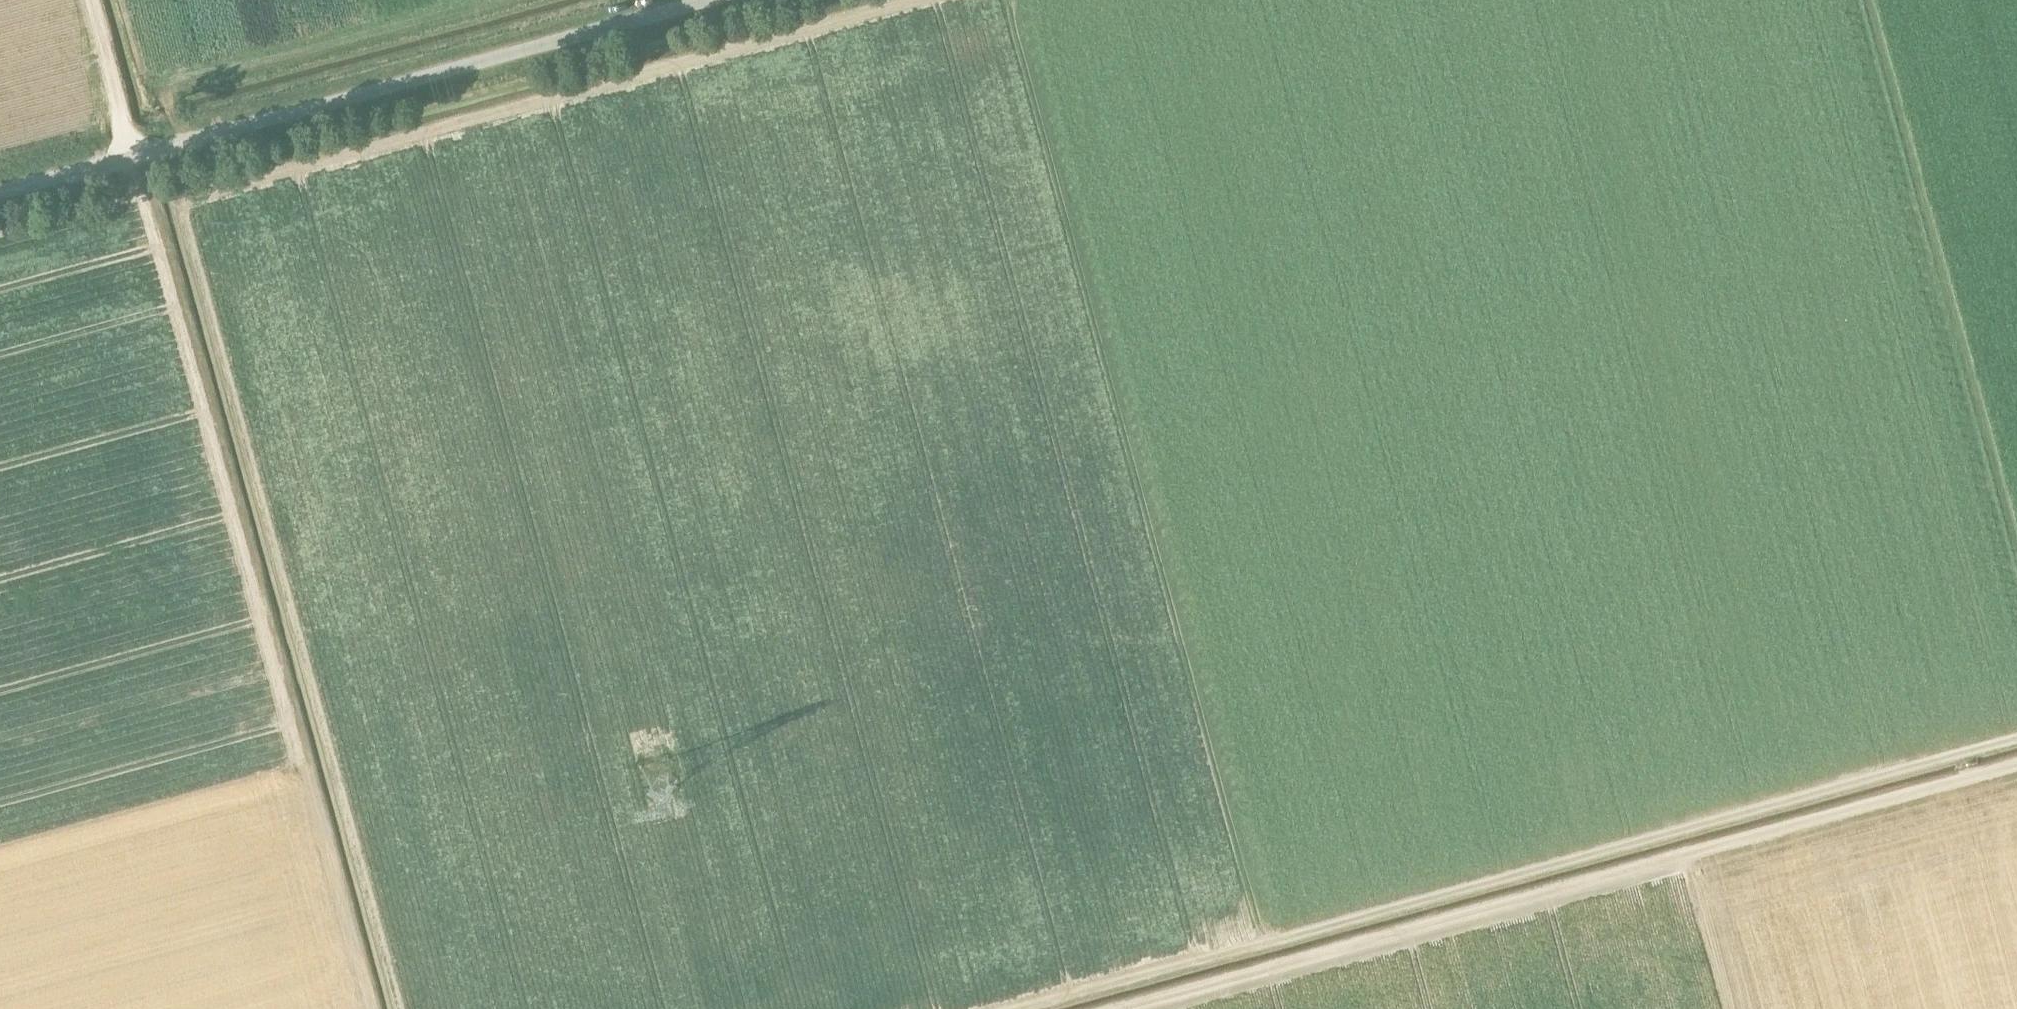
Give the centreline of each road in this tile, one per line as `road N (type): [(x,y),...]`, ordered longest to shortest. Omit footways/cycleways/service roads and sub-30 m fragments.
road 1 (unclassified): [(0,192),(706,0)]
road 2 (track): [(91,0),(129,157)]

